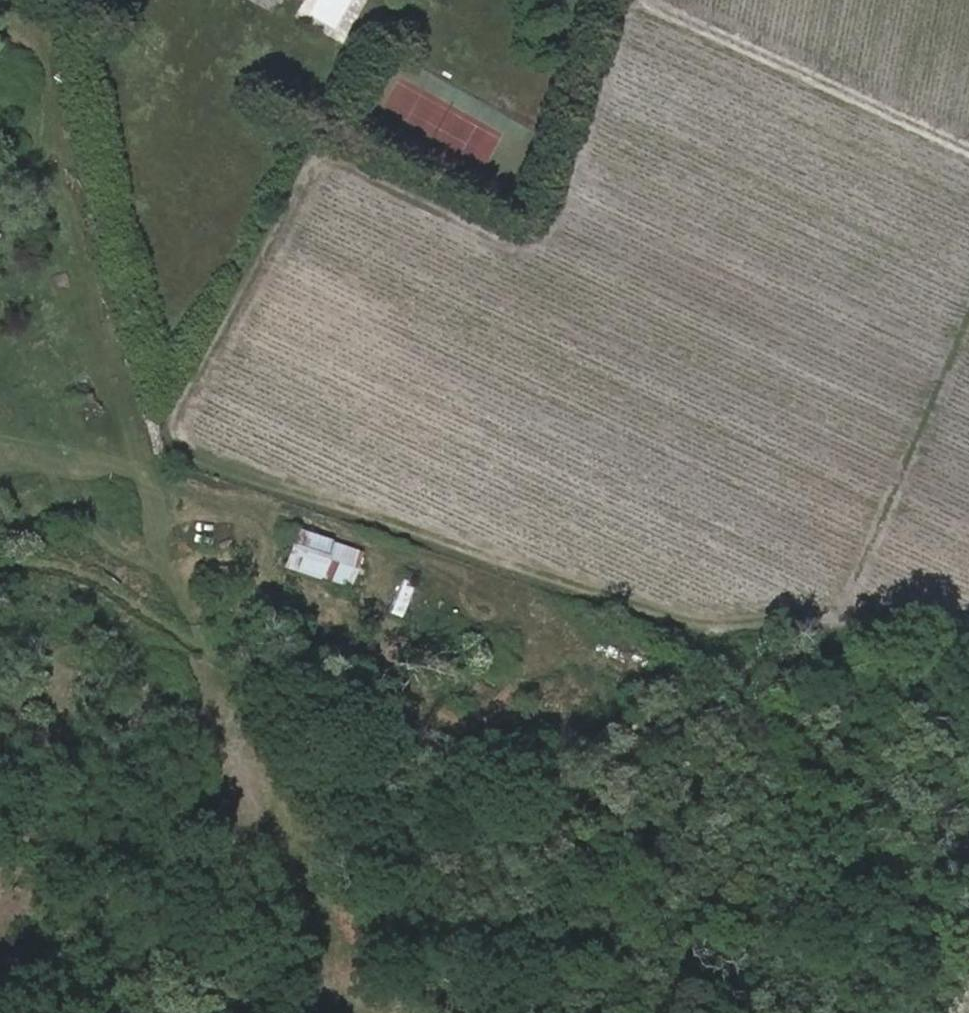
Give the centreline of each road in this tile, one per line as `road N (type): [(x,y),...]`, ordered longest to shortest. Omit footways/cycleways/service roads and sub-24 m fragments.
road 1 (track): [(968,676),(801,661),(214,467),(183,434),(322,142),(509,252),(546,235),(625,0)]
road 2 (track): [(342,1012),(322,981),(131,471)]
road 3 (track): [(968,288),(801,661)]
road 4 (track): [(639,0),(968,149)]
road 5 (track): [(0,437),(131,471)]

